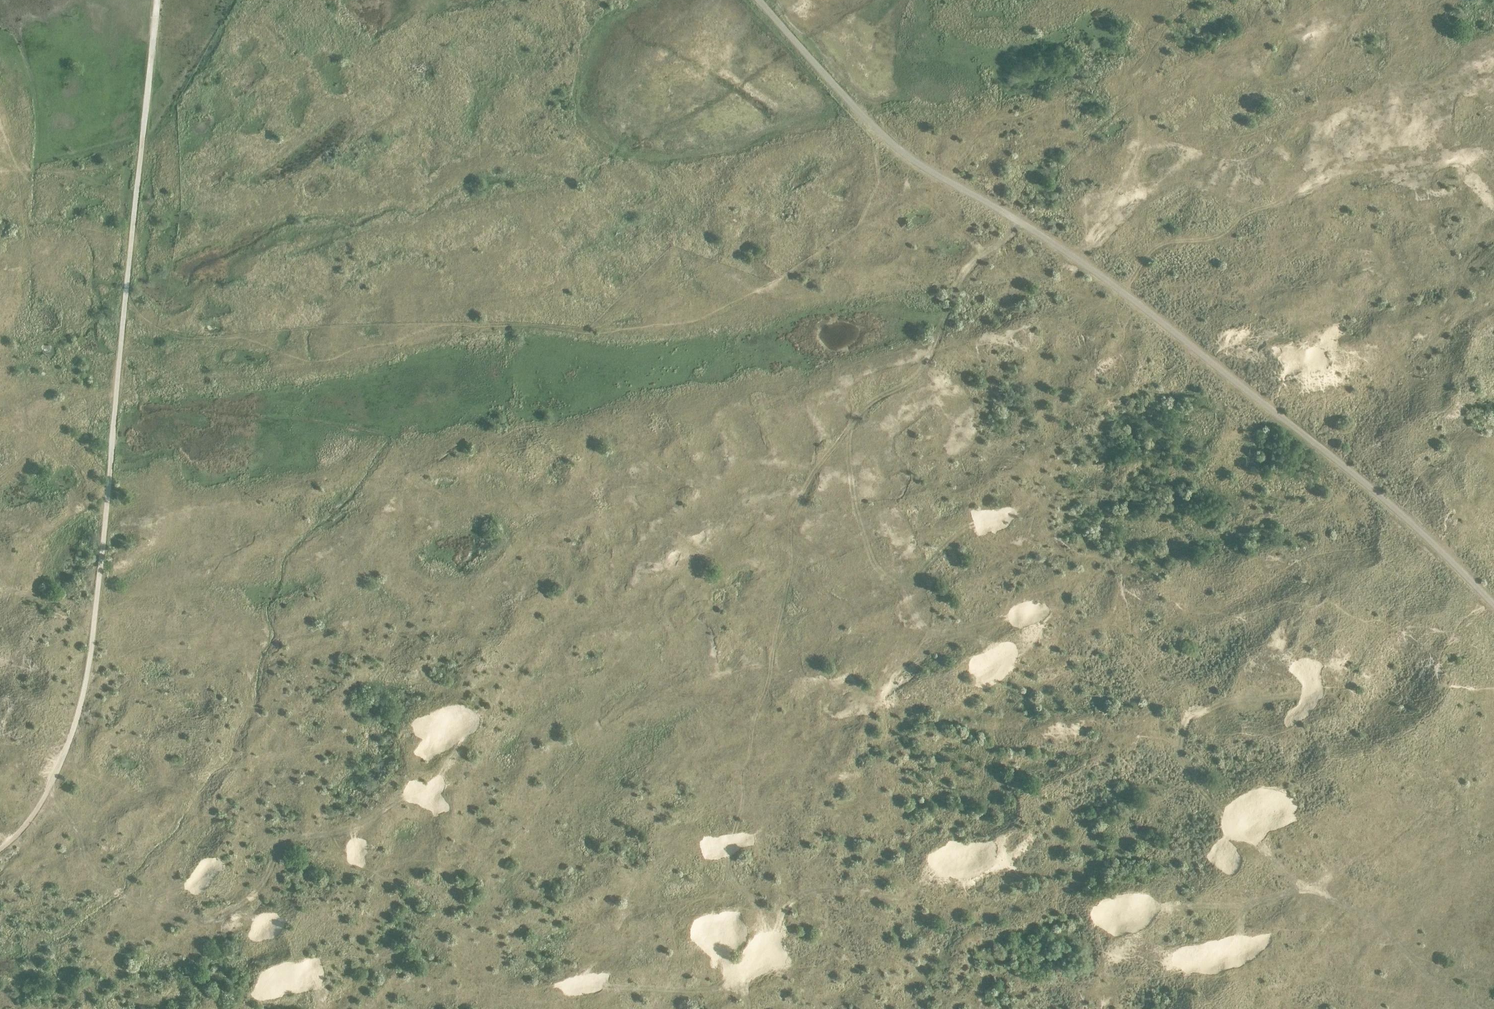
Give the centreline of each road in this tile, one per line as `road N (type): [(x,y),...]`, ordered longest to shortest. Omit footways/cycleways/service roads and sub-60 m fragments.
road 1 (track): [(1493,605),(1358,476),(1097,273),(911,160),(759,0)]
road 2 (track): [(0,849),(46,795),(85,679),(156,0)]

